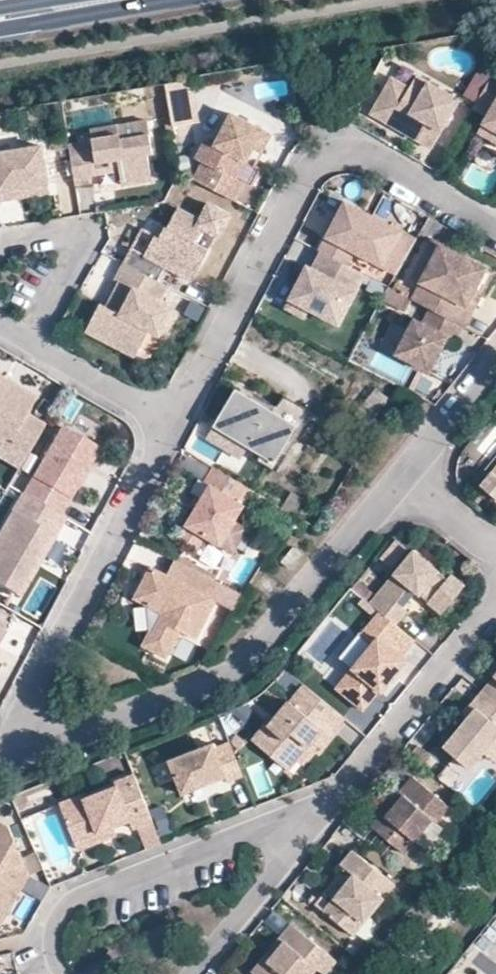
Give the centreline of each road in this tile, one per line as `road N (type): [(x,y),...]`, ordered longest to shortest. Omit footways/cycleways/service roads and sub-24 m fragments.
road 1 (residential): [(406,482),(232,681),(0,772)]
road 2 (residential): [(495,232),(364,155),(316,158),(172,428)]
road 3 (residential): [(172,428),(0,750)]
road 4 (residential): [(75,973),(54,956),(50,938),(71,901),(247,834)]
road 5 (residential): [(495,606),(343,794)]
road 6 (residential): [(343,794),(192,973)]
road 7 (residential): [(27,344),(92,231),(0,246)]
road 8 (residential): [(27,344),(172,428)]
road 9 (residential): [(495,370),(406,482)]
road 10 (primary): [(7,20),(131,0)]

